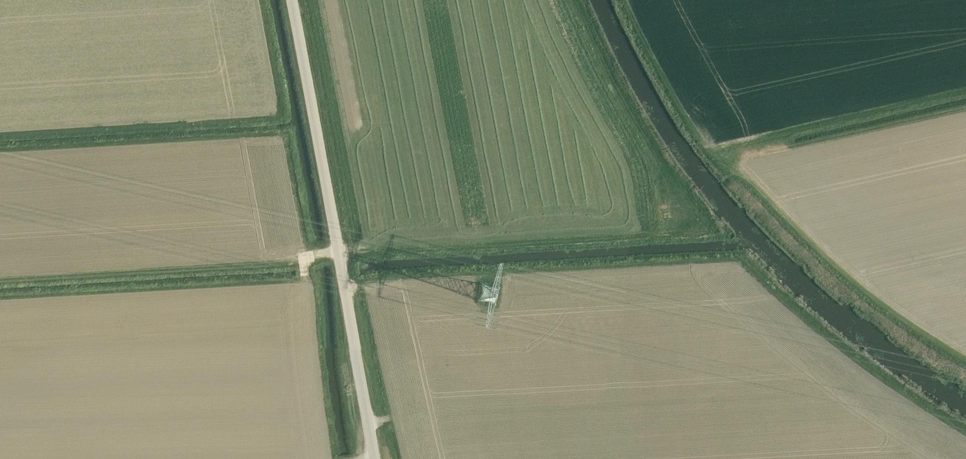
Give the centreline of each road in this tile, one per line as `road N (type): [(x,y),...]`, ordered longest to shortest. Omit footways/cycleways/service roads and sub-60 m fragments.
road 1 (track): [(338,255),(666,235),(653,150),(574,0)]
road 2 (unclassified): [(375,458),(291,0)]
road 3 (track): [(0,281),(295,264),(338,251)]

